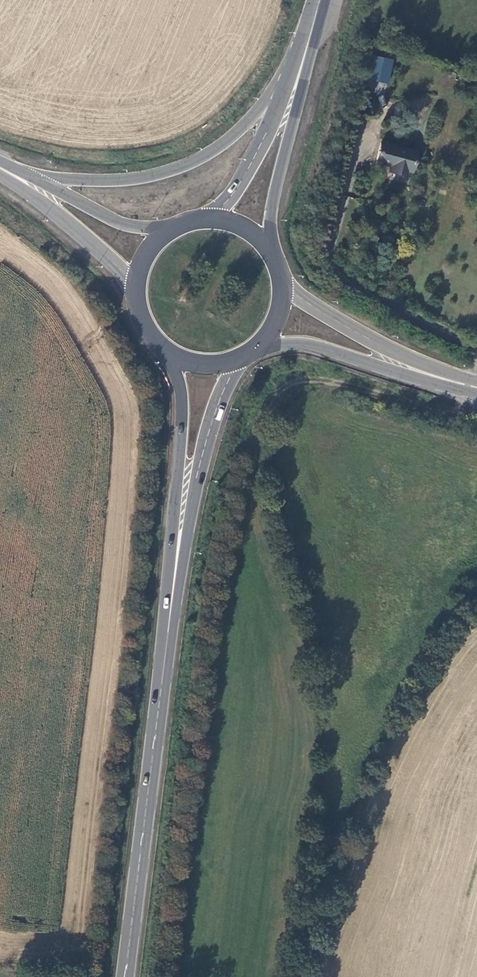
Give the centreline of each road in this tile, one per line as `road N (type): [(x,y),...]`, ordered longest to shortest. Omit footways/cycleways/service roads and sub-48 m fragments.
road 1 (primary): [(175,588),(125,976)]
road 2 (primary): [(310,50),(234,139),(174,172),(72,180),(0,166)]
road 3 (unclassified): [(476,347),(414,320),(336,273),(330,257),(354,171)]
road 4 (track): [(476,405),(407,402),(313,380),(290,383),(270,399),(255,431)]
road 5 (primary): [(175,588),(205,452),(239,360)]
road 6 (primary): [(170,354),(183,421),(175,588)]
road 7 (primary): [(275,259),(273,222),(310,50)]
road 8 (secondary): [(258,349),(303,347),(466,386)]
road 9 (secondary): [(466,386),(334,321),(284,286)]
road 10 (primary): [(310,50),(245,180),(213,219)]
road 11 (secondary): [(174,229),(121,224),(0,167)]
road 12 (secondary): [(0,171),(137,287)]

